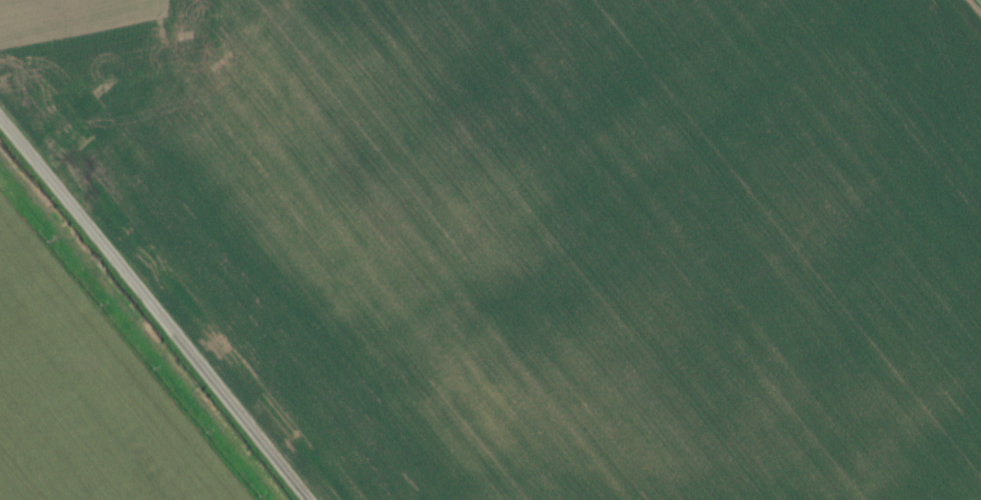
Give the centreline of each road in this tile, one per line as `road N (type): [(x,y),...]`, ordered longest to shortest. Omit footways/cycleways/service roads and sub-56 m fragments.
road 1 (residential): [(303,499),(0,122)]

